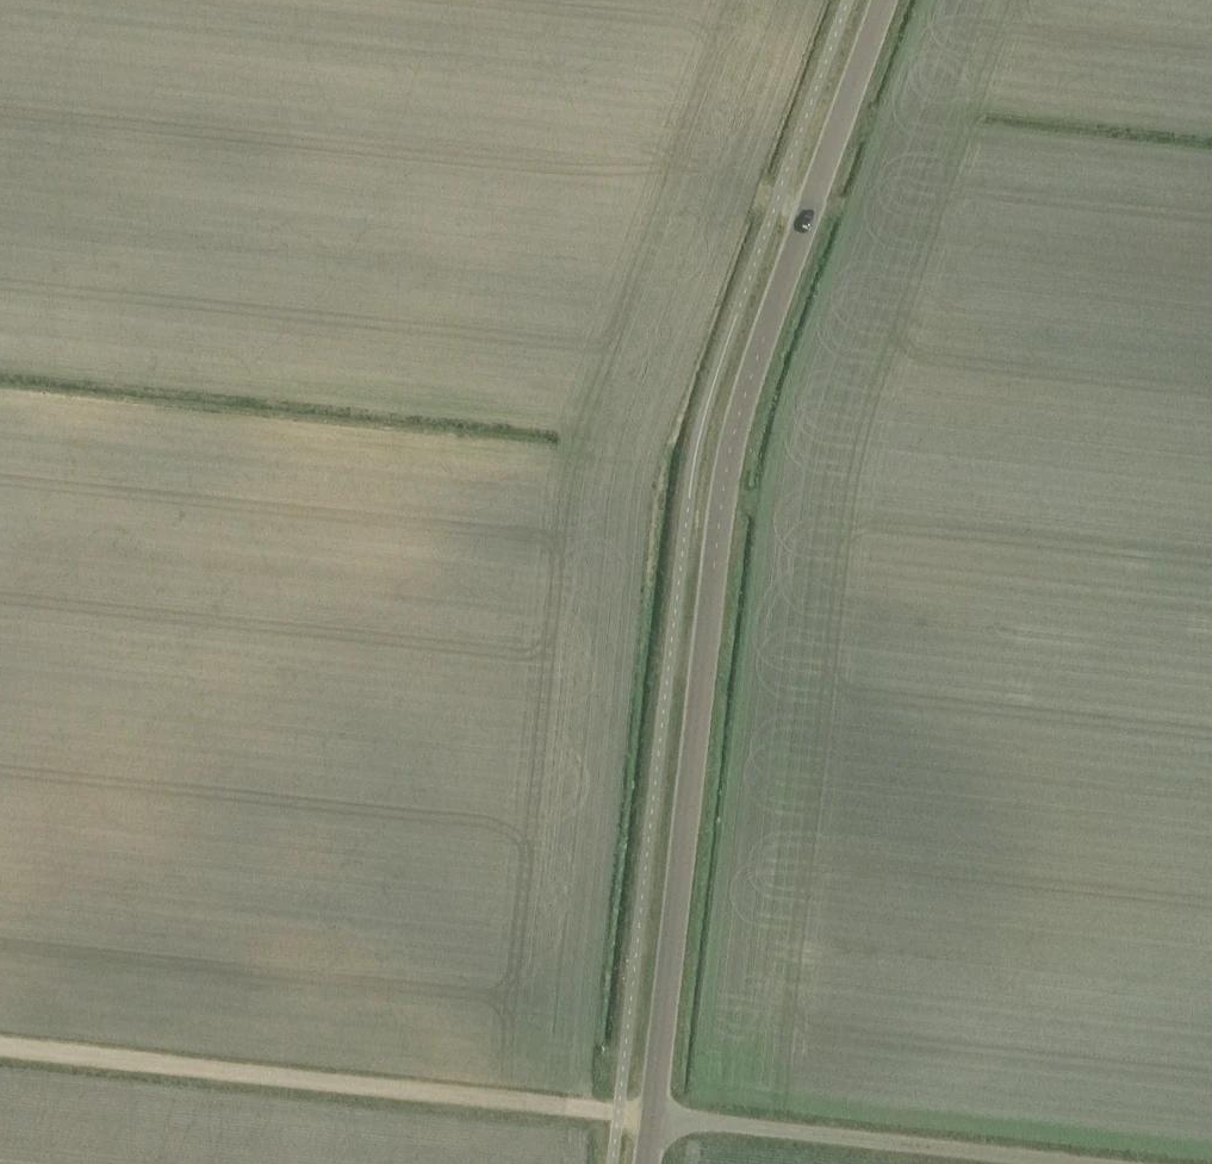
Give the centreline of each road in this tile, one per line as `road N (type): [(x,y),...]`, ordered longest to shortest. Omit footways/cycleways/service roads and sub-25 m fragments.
road 1 (tertiary): [(651,1117),(716,529),(769,320),(883,0)]
road 2 (track): [(0,1048),(617,1114)]
road 3 (unclassified): [(1071,1163),(651,1117)]

